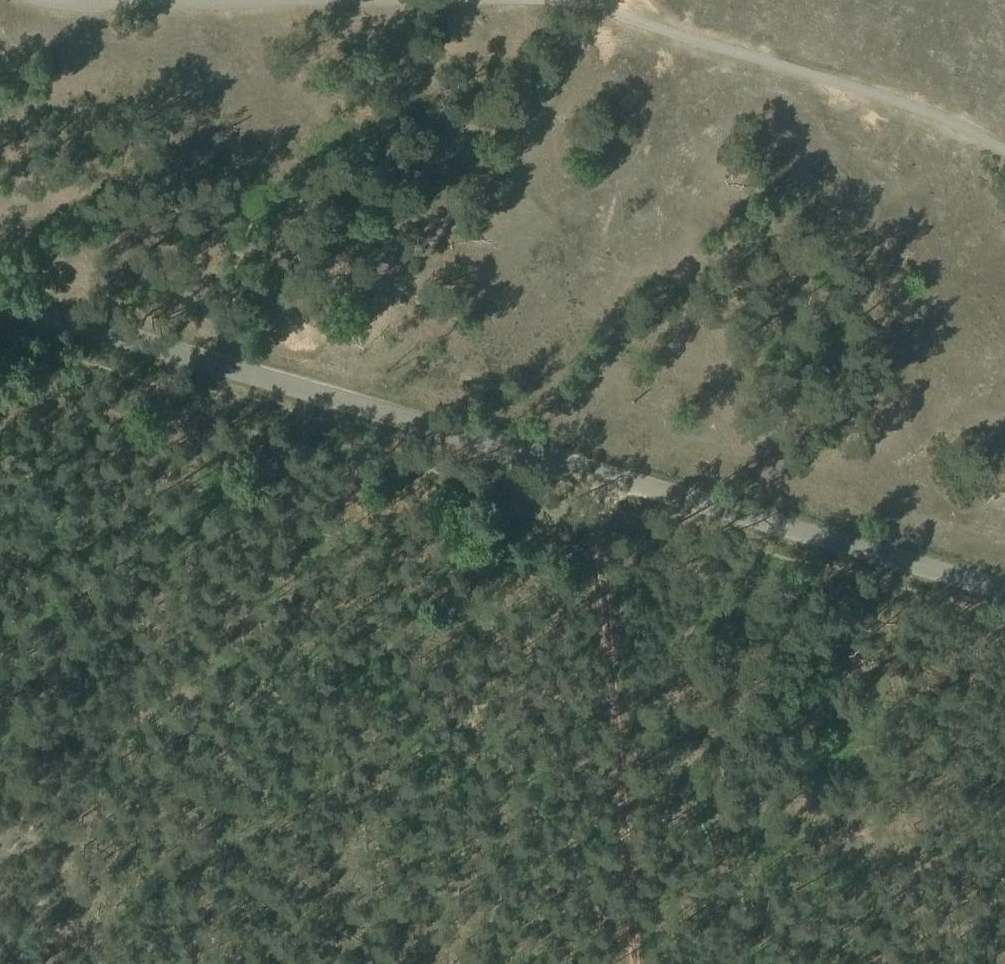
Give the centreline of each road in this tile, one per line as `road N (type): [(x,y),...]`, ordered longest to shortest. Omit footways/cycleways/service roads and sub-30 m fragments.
road 1 (unclassified): [(1004,588),(0,302)]
road 2 (track): [(635,963),(597,475)]

